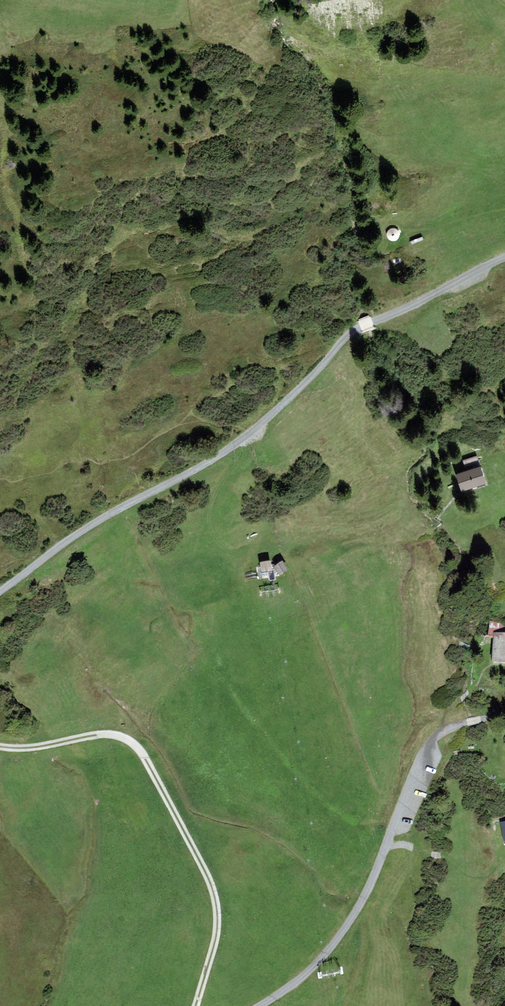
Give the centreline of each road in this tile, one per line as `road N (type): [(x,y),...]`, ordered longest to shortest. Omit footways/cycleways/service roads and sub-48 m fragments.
road 1 (track): [(0,748),(112,734),(145,754),(218,907),(196,1005)]
road 2 (track): [(504,712),(450,727),(429,743),(355,911),(305,975),(260,1005)]
road 3 (track): [(504,260),(352,334),(249,435)]
road 4 (track): [(249,435),(114,511),(0,590)]

